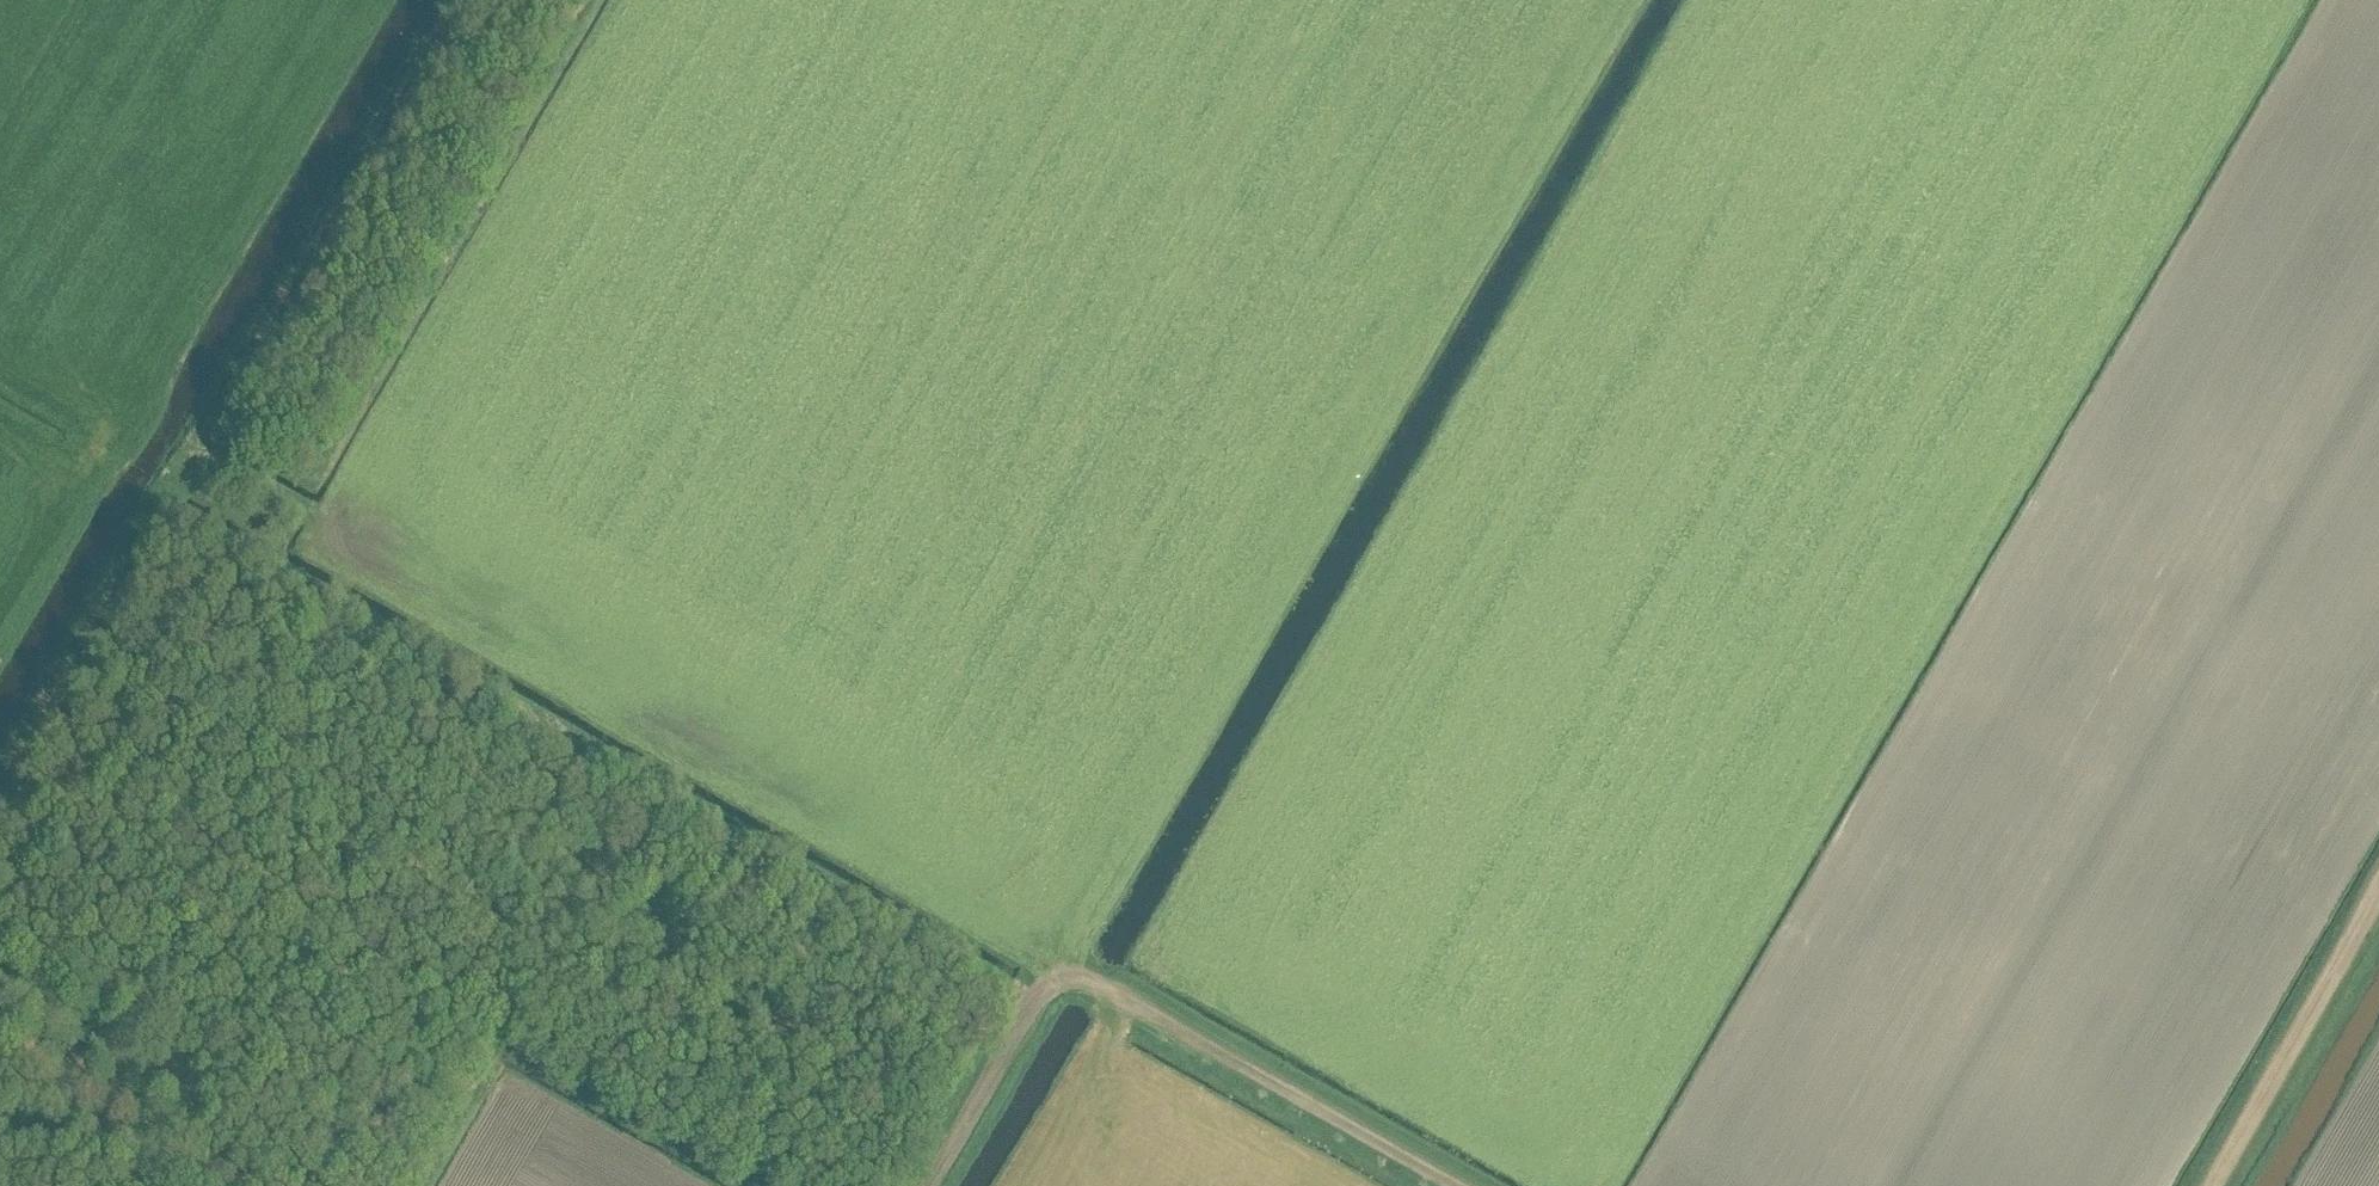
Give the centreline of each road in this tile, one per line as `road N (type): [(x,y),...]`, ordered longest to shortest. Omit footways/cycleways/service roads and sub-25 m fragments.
road 1 (track): [(1451,1185),(1086,975)]
road 2 (track): [(2378,910),(2218,1185)]

